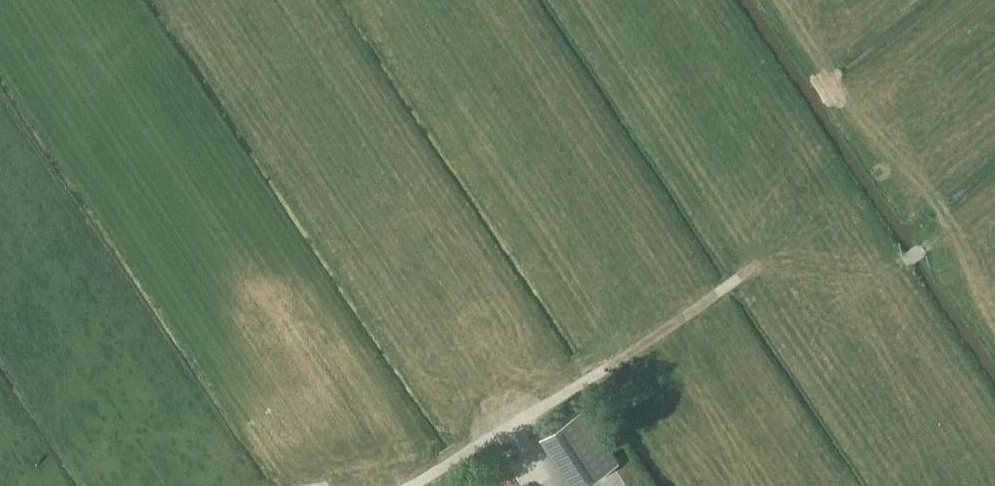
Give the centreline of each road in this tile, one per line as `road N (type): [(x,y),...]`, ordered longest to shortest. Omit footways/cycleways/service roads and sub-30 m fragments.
road 1 (track): [(513,427),(753,268),(903,262),(958,230)]
road 2 (track): [(523,441),(513,427),(414,485)]

